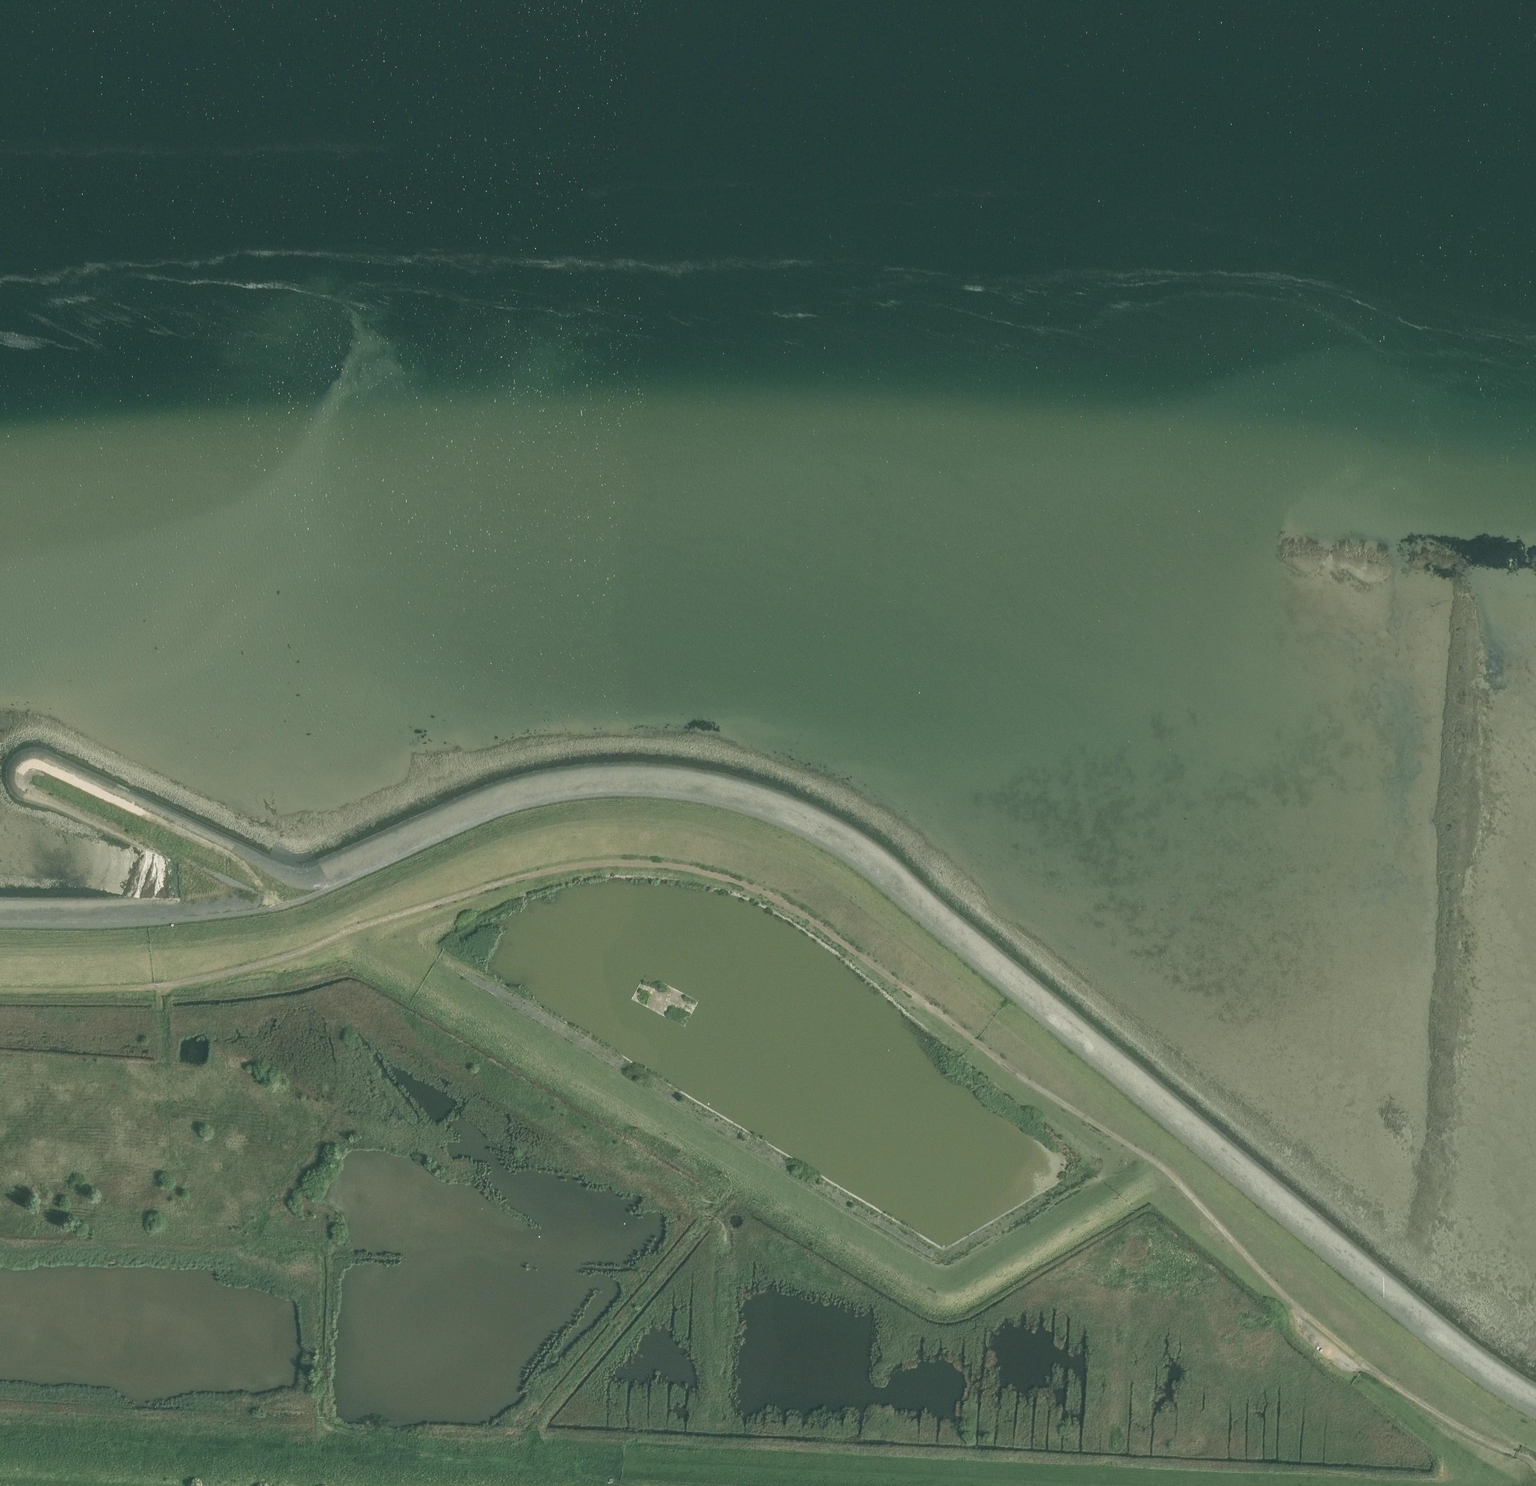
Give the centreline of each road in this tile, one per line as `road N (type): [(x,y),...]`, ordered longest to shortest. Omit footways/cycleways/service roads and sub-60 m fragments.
road 1 (track): [(0,986),(148,988),(278,962),(352,929),(561,869),(669,858),(748,884),(858,951),(978,1043)]

